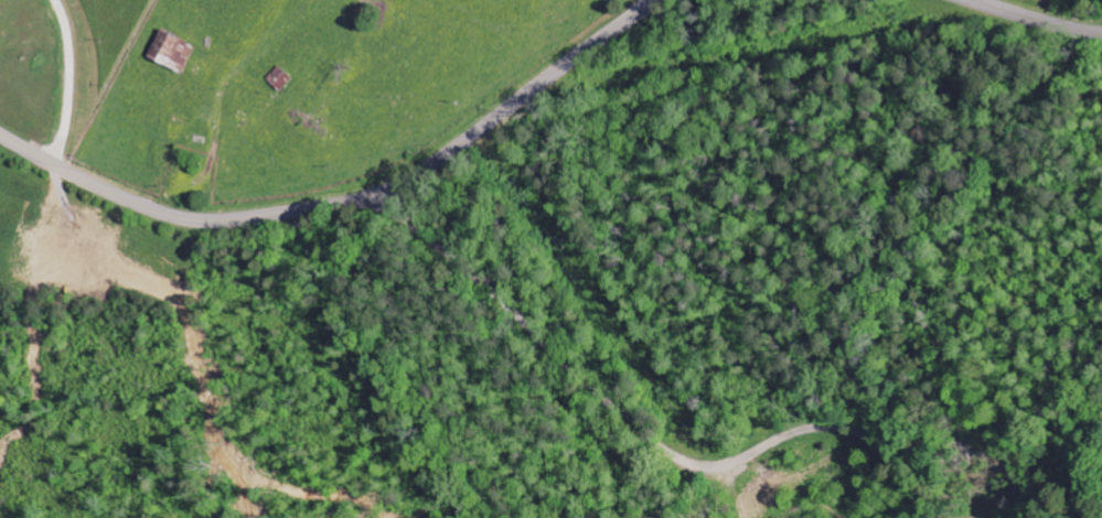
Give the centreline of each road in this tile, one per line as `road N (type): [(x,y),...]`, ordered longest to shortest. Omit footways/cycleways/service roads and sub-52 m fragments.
road 1 (tertiary): [(658,0),(419,171),(324,209),(184,218),(120,198),(0,135)]
road 2 (residential): [(924,517),(895,468),(844,429),(798,431),(710,466),(676,458),(480,279),(371,194)]
road 3 (tertiary): [(1101,34),(969,0)]

